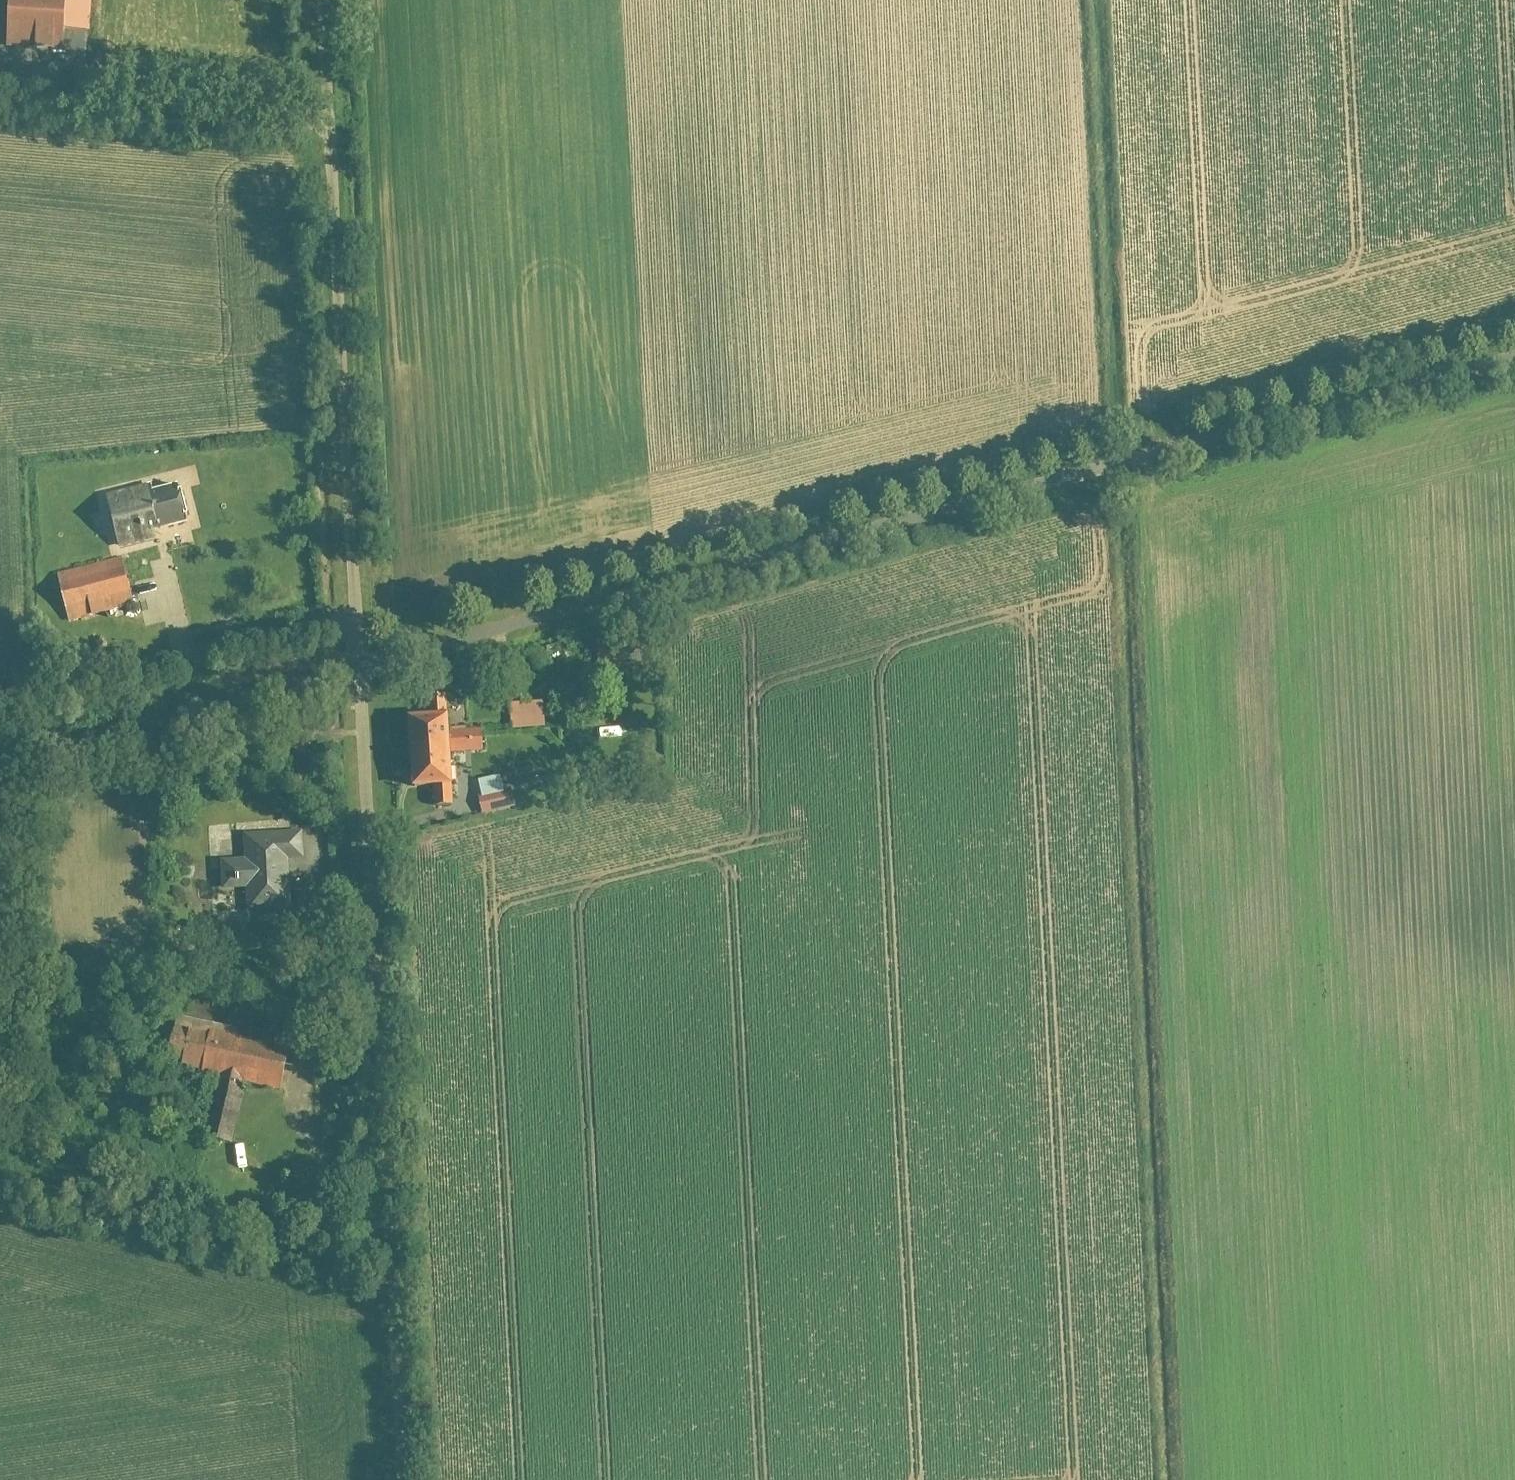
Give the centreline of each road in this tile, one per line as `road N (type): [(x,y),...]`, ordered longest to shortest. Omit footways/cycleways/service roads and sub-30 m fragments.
road 1 (unclassified): [(359,668),(1514,358)]
road 2 (unclassified): [(359,668),(399,1479)]
road 3 (unclassified): [(316,0),(359,668)]
road 4 (unclassified): [(0,764),(359,668)]

